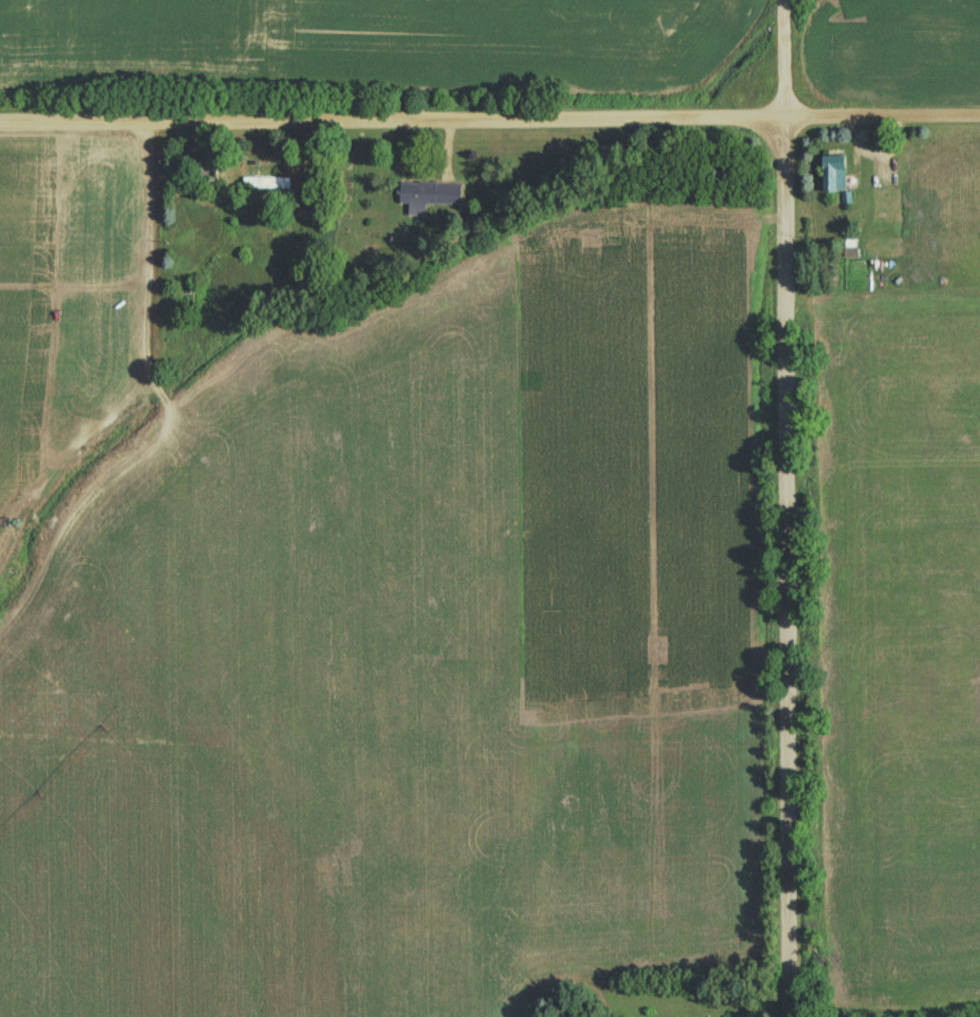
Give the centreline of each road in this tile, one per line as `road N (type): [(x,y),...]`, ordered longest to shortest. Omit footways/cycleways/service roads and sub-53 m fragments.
road 1 (residential): [(785,1016),(780,0)]
road 2 (residential): [(0,126),(979,119)]

